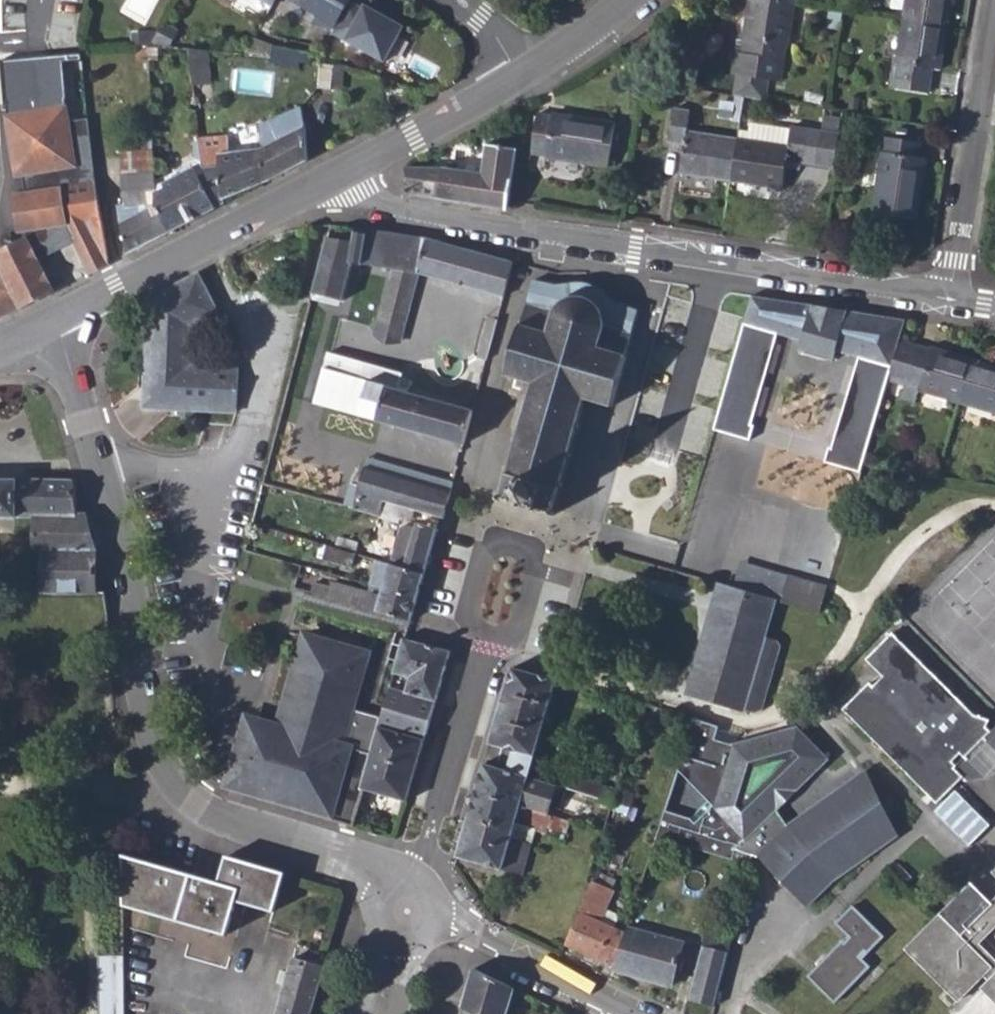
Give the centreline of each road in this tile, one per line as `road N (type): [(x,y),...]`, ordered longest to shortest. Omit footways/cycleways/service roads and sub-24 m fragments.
road 1 (residential): [(54,320),(125,555),(138,672),(155,745),(173,780),(224,817),(340,854),(376,878),(407,912)]
road 2 (residential): [(340,174),(365,201),(948,300)]
road 3 (tertiary): [(54,320),(340,174)]
road 4 (residential): [(994,25),(948,300)]
road 5 (residential): [(485,650),(407,912)]
road 6 (residential): [(628,1013),(469,931),(407,912)]
road 7 (tertiary): [(340,174),(519,75)]
road 8 (residential): [(535,557),(522,541),(491,540),(472,606),(485,650)]
road 9 (tertiary): [(519,75),(624,0)]

